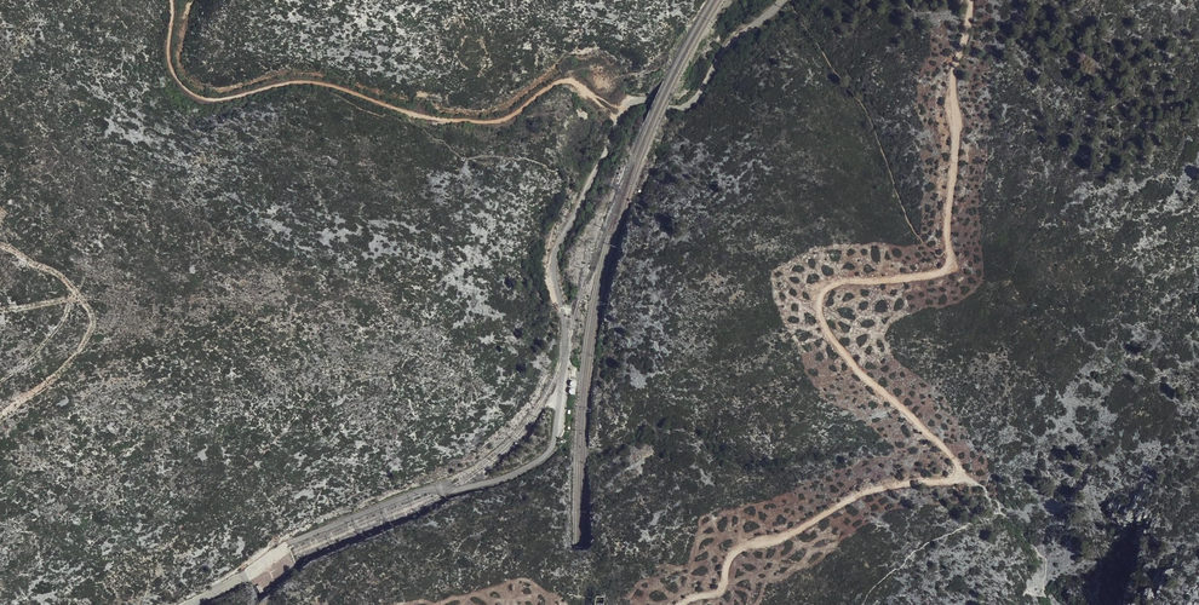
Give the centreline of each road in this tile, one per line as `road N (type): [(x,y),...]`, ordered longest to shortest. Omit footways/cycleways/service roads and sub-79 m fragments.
road 1 (unclassified): [(782,0),(726,49),(689,106),(635,100),(621,113),(553,260),(564,359),(547,455),(508,477),(420,494),(298,540),(188,604)]
road 2 (track): [(635,100),(571,64),(545,80),(514,119),(481,123),(391,106),(326,83),(200,97),(167,55),(171,0)]
road 3 (track): [(959,479),(953,457),(854,366),(827,330),(819,302),(843,281),(941,272),(950,257)]
road 4 (track): [(681,604),(716,593),(736,551),(781,539),(860,494),(959,479)]
road 5 (track): [(950,257),(953,77),(969,0)]

